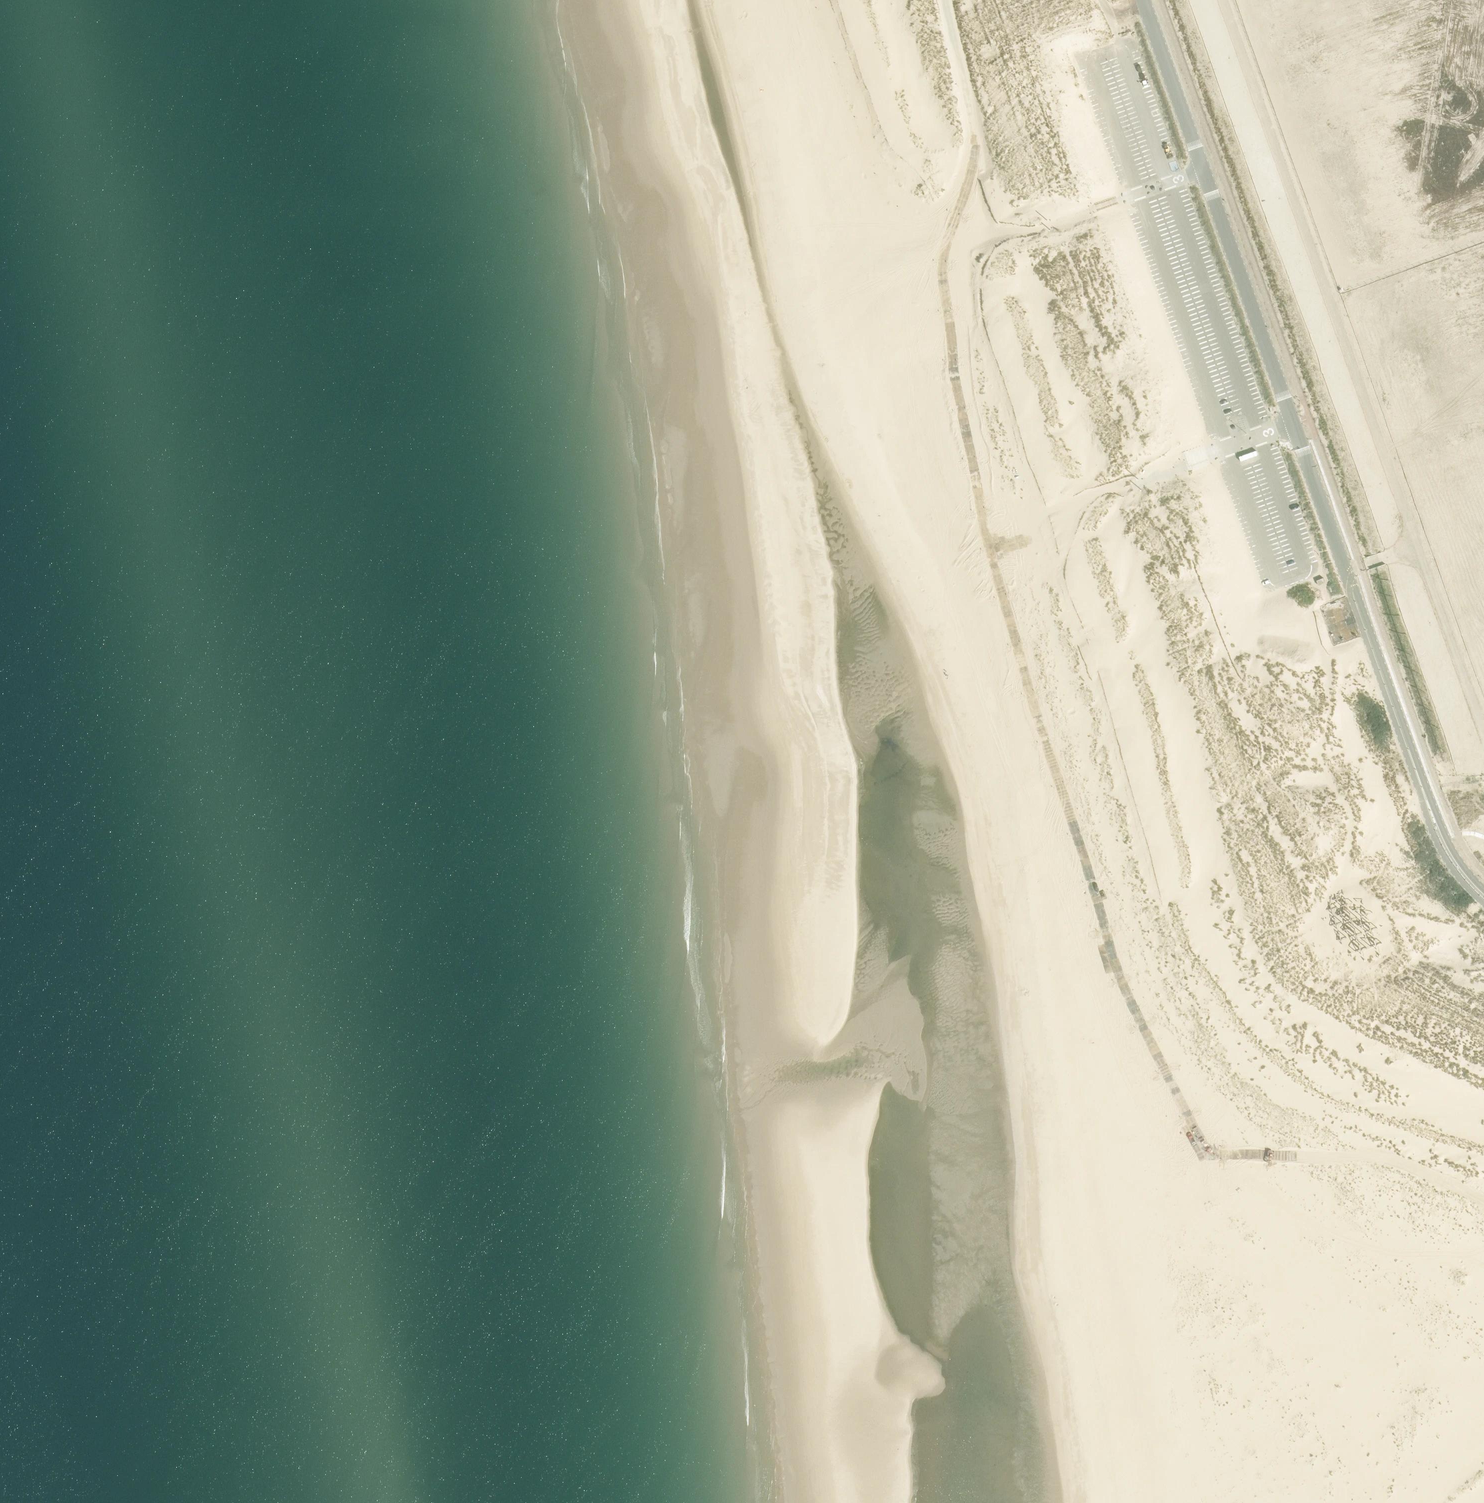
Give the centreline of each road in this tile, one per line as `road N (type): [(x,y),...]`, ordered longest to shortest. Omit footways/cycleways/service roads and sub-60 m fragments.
road 1 (unclassified): [(1422,788),(1143,0)]
road 2 (unclassified): [(1422,788),(1439,846),(1483,902)]

